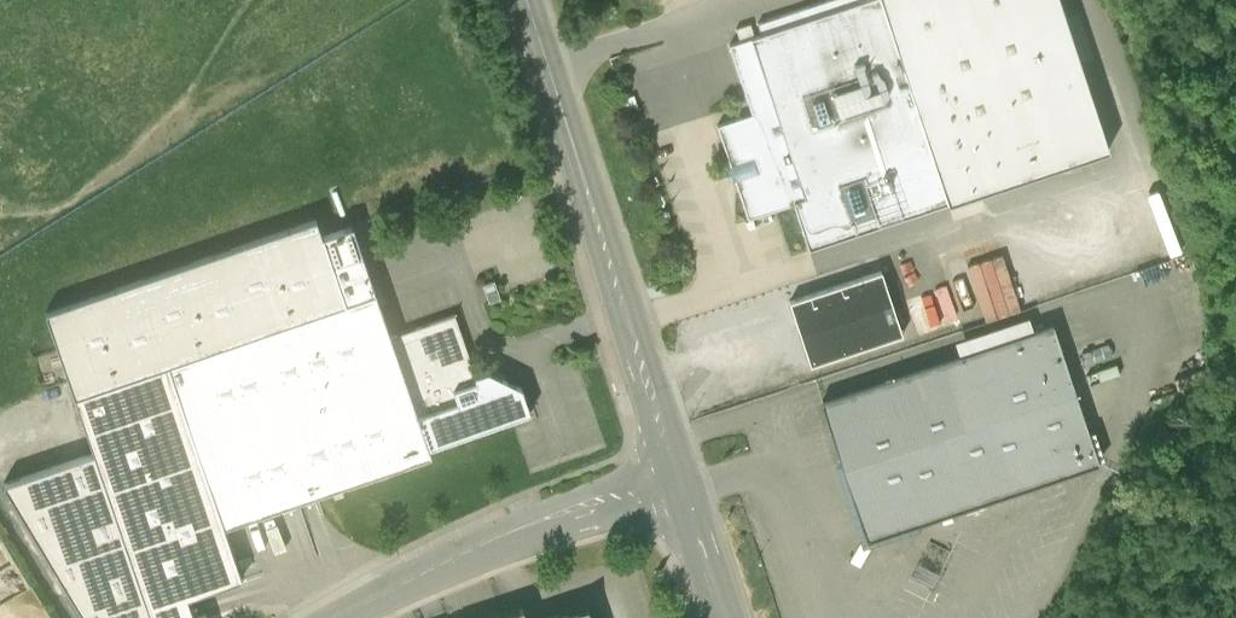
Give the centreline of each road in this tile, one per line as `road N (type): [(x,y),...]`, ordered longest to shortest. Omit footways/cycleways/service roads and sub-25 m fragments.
road 1 (tertiary): [(526,0),(676,473)]
road 2 (unclassified): [(676,473),(443,563),(336,617)]
road 3 (track): [(67,183),(198,88),(254,0)]
road 4 (tertiary): [(676,473),(724,617)]

